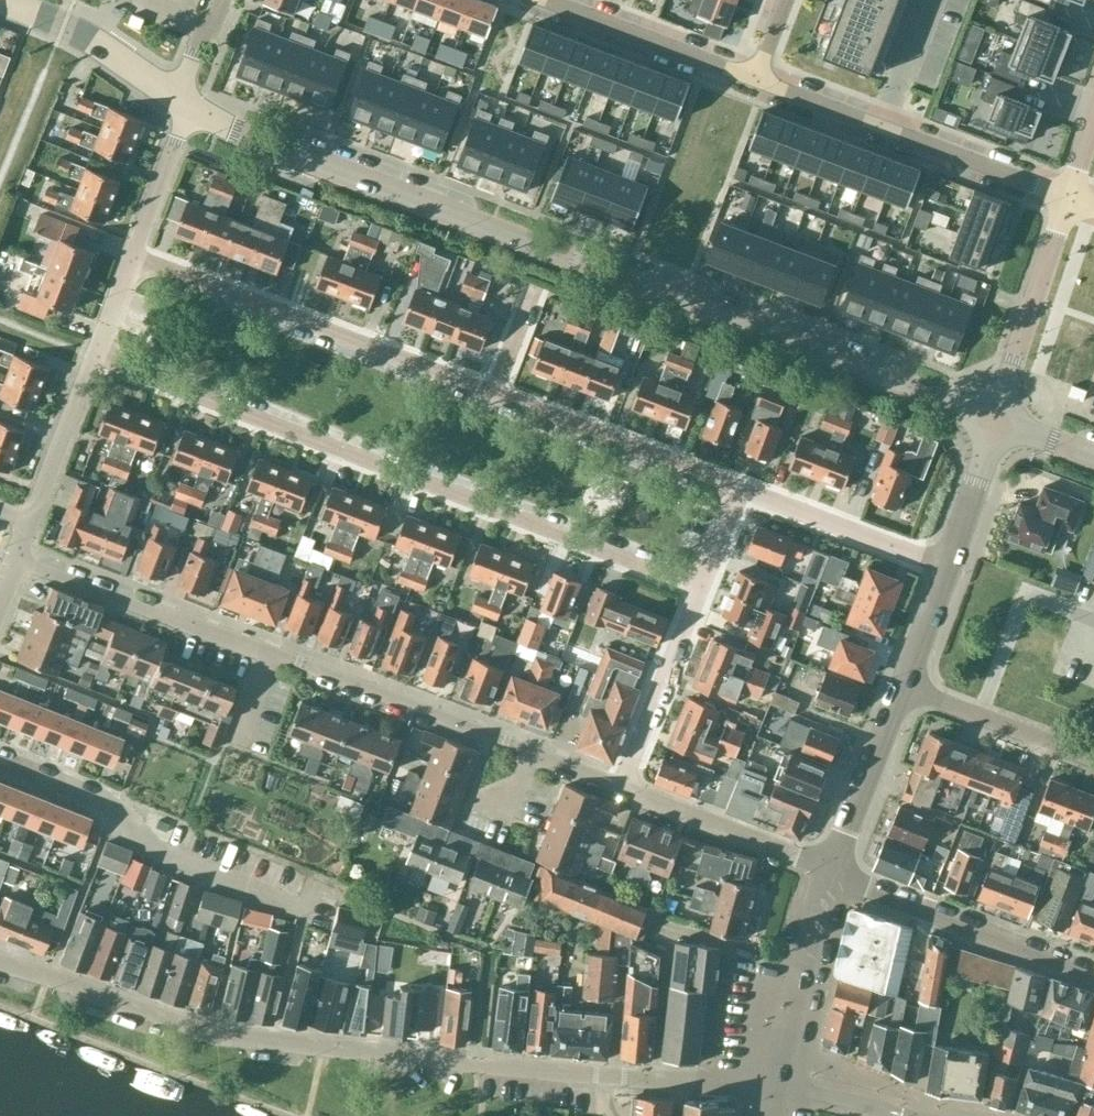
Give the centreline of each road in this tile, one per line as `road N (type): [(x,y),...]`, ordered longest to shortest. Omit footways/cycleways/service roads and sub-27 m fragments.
road 1 (residential): [(996,417),(237,133),(187,106)]
road 2 (residential): [(773,1085),(570,1078),(194,1028),(0,967)]
road 3 (residential): [(702,584),(93,354)]
road 4 (residential): [(132,256),(508,400)]
road 5 (residential): [(327,890),(320,910),(162,848),(115,808),(0,759)]
road 6 (residential): [(289,659),(15,560)]
road 7 (residential): [(831,870),(1093,974)]
road 8 (residential): [(527,749),(289,659)]
road 9 (residential): [(738,488),(508,400)]
road 10 (residential): [(761,75),(629,40),(532,0)]
road 11 (residential): [(996,417),(1065,199)]
road 12 (residential): [(950,566),(738,488)]
road 13 (residential): [(831,870),(621,787)]
road 14 (residential): [(773,1085),(831,870)]
road 15 (residential): [(621,787),(702,584)]
road 16 (residential): [(187,106),(69,26),(0,3)]
road 17 (residential): [(1093,758),(904,687)]
road 18 (residential): [(831,870),(904,687)]
road 19 (residential): [(1065,199),(886,128)]
road 20 (residential): [(29,522),(93,354)]
road 21 (residential): [(132,256),(187,106)]
road 22 (residential): [(950,566),(996,417)]
road 23 (residential): [(910,1115),(773,1085)]
road 24 (residential): [(886,128),(932,0)]
road 25 (residential): [(886,128),(761,75)]
road 26 (residential): [(904,687),(950,566)]

